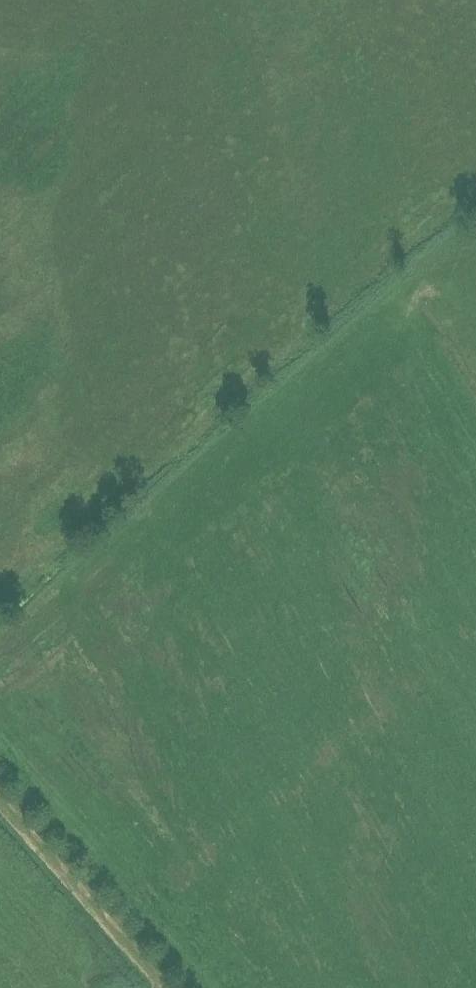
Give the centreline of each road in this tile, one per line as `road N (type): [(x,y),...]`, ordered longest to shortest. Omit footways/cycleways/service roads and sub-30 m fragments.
road 1 (track): [(0,797),(170,987)]

